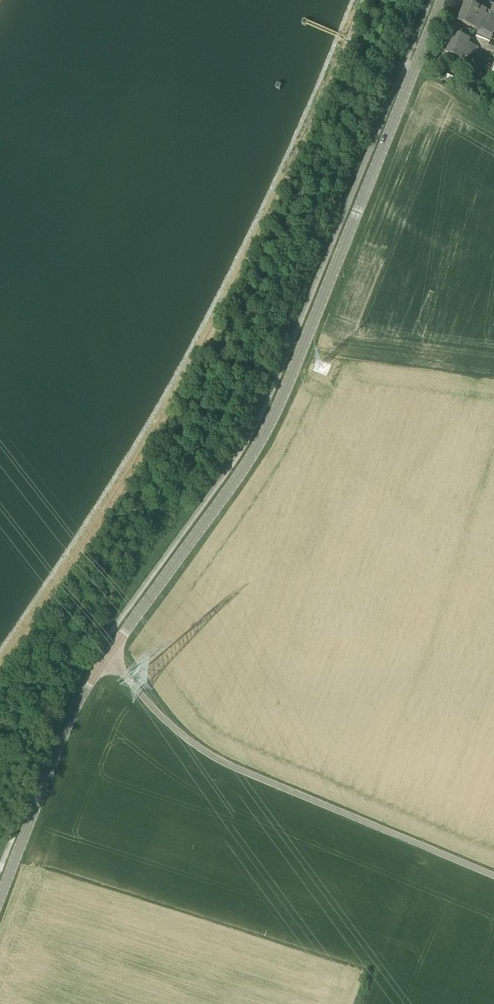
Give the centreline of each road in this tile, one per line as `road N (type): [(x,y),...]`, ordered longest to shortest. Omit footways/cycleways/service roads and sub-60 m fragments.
road 1 (tertiary): [(107,654),(271,423),(442,0)]
road 2 (unclassified): [(107,654),(157,714),(215,759),(493,875)]
road 3 (tertiary): [(0,894),(78,700),(107,654)]

